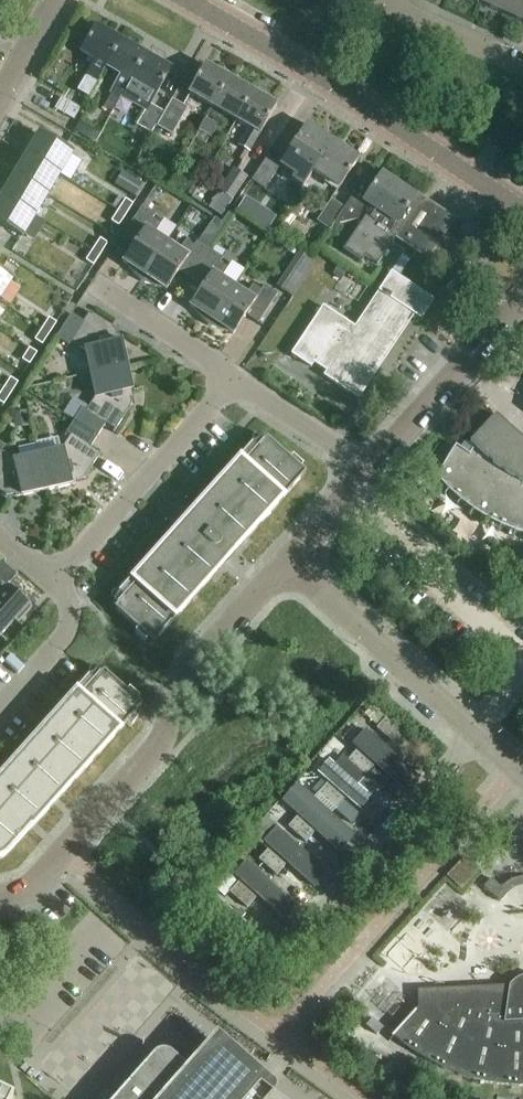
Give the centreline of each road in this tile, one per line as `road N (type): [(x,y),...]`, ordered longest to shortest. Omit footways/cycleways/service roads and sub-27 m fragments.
road 1 (residential): [(0,897),(41,877),(155,749),(196,666),(289,561)]
road 2 (unclassified): [(522,211),(327,81),(187,0)]
road 3 (residential): [(478,734),(277,949)]
road 4 (residential): [(234,378),(50,582)]
road 5 (residential): [(289,561),(478,734)]
road 6 (residential): [(368,472),(522,299)]
road 7 (residential): [(522,661),(391,539)]
road 8 (residential): [(234,378),(98,286)]
road 9 (residential): [(368,472),(234,378)]
road 10 (residential): [(50,582),(68,600),(65,639),(0,710)]
road 11 (residential): [(388,5),(522,65)]

